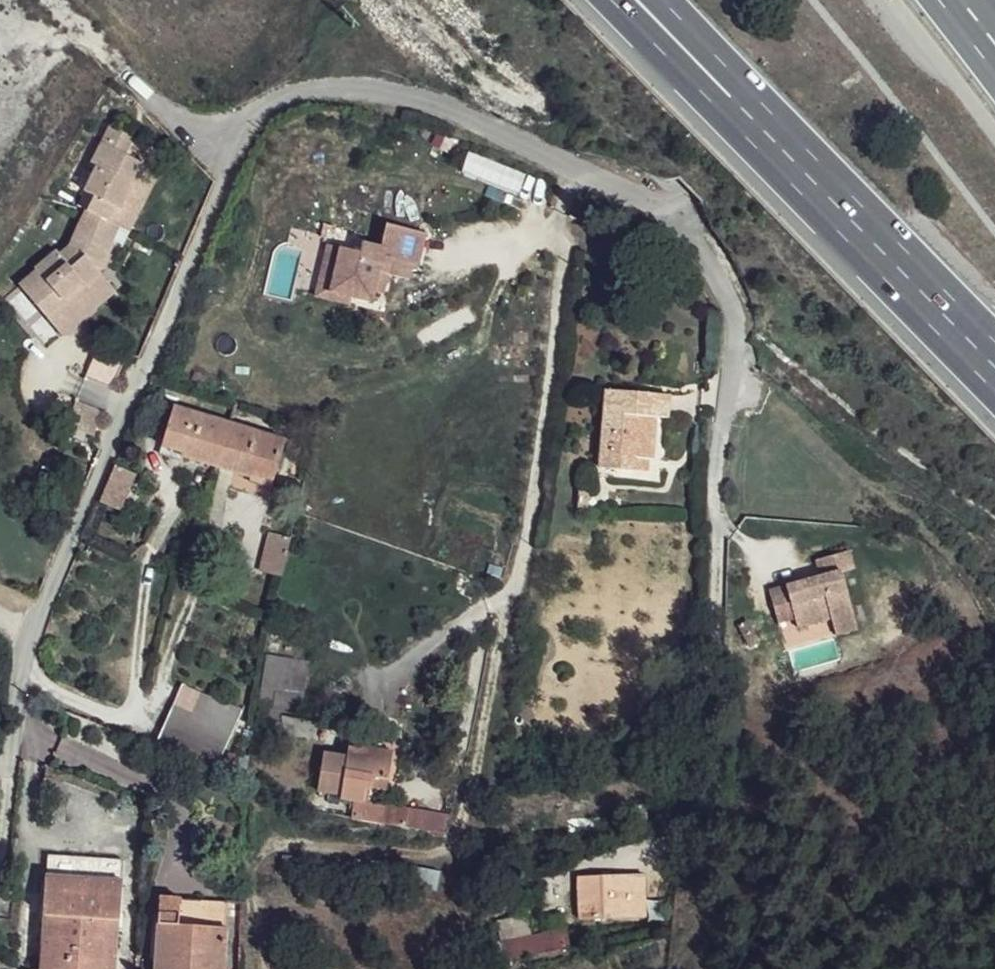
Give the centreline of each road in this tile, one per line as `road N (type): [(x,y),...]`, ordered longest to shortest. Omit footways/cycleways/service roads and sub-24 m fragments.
road 1 (unclassified): [(31,633),(234,159),(273,104),(327,85),(399,90),(685,211)]
road 2 (motorway): [(733,93),(994,363)]
road 3 (unclassified): [(960,0),(732,175)]
road 4 (unclassified): [(685,211),(717,267),(734,331),(732,402)]
road 5 (motorway): [(614,0),(733,93)]

